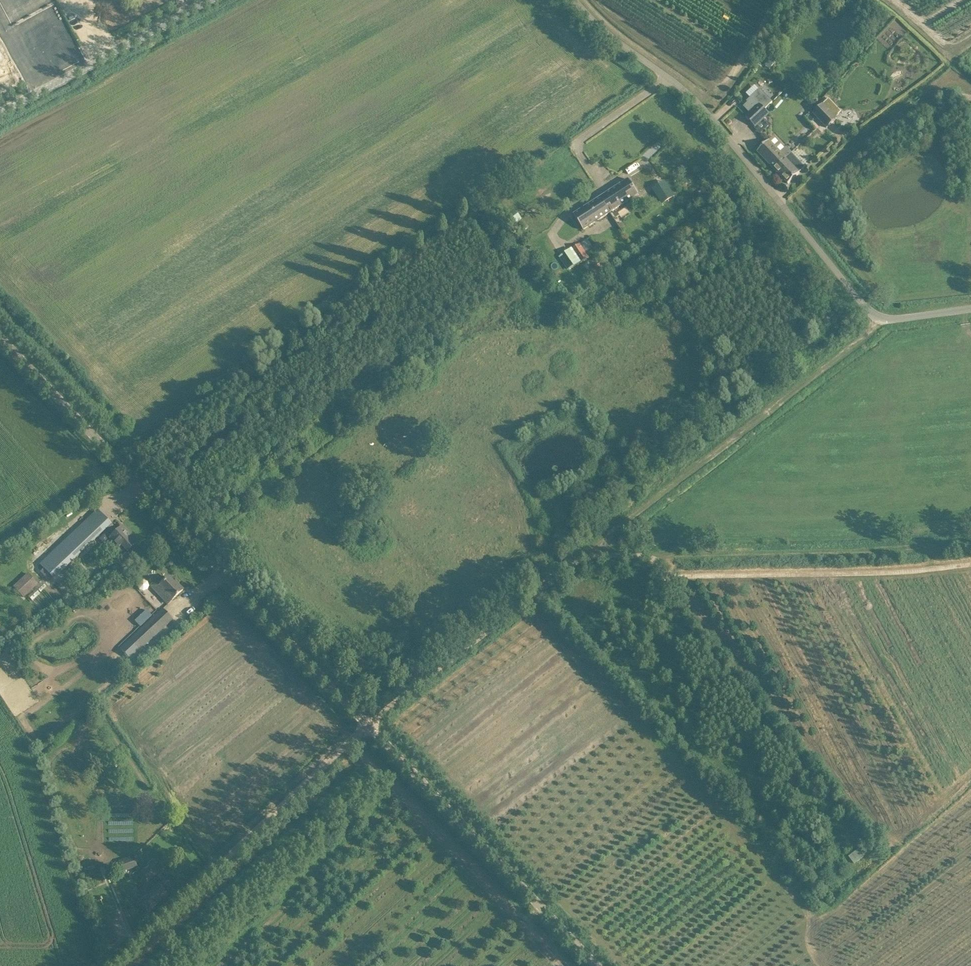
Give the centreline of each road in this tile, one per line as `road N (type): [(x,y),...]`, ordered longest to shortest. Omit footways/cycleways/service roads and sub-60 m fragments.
road 1 (unclassified): [(599,965),(0,337)]
road 2 (track): [(106,965),(366,726),(590,548)]
road 3 (unclassified): [(879,319),(710,128),(606,43),(568,0)]
road 4 (track): [(590,548),(632,558),(894,554),(970,545)]
road 5 (track): [(590,548),(879,319)]
road 6 (tertiary): [(0,115),(212,0)]

